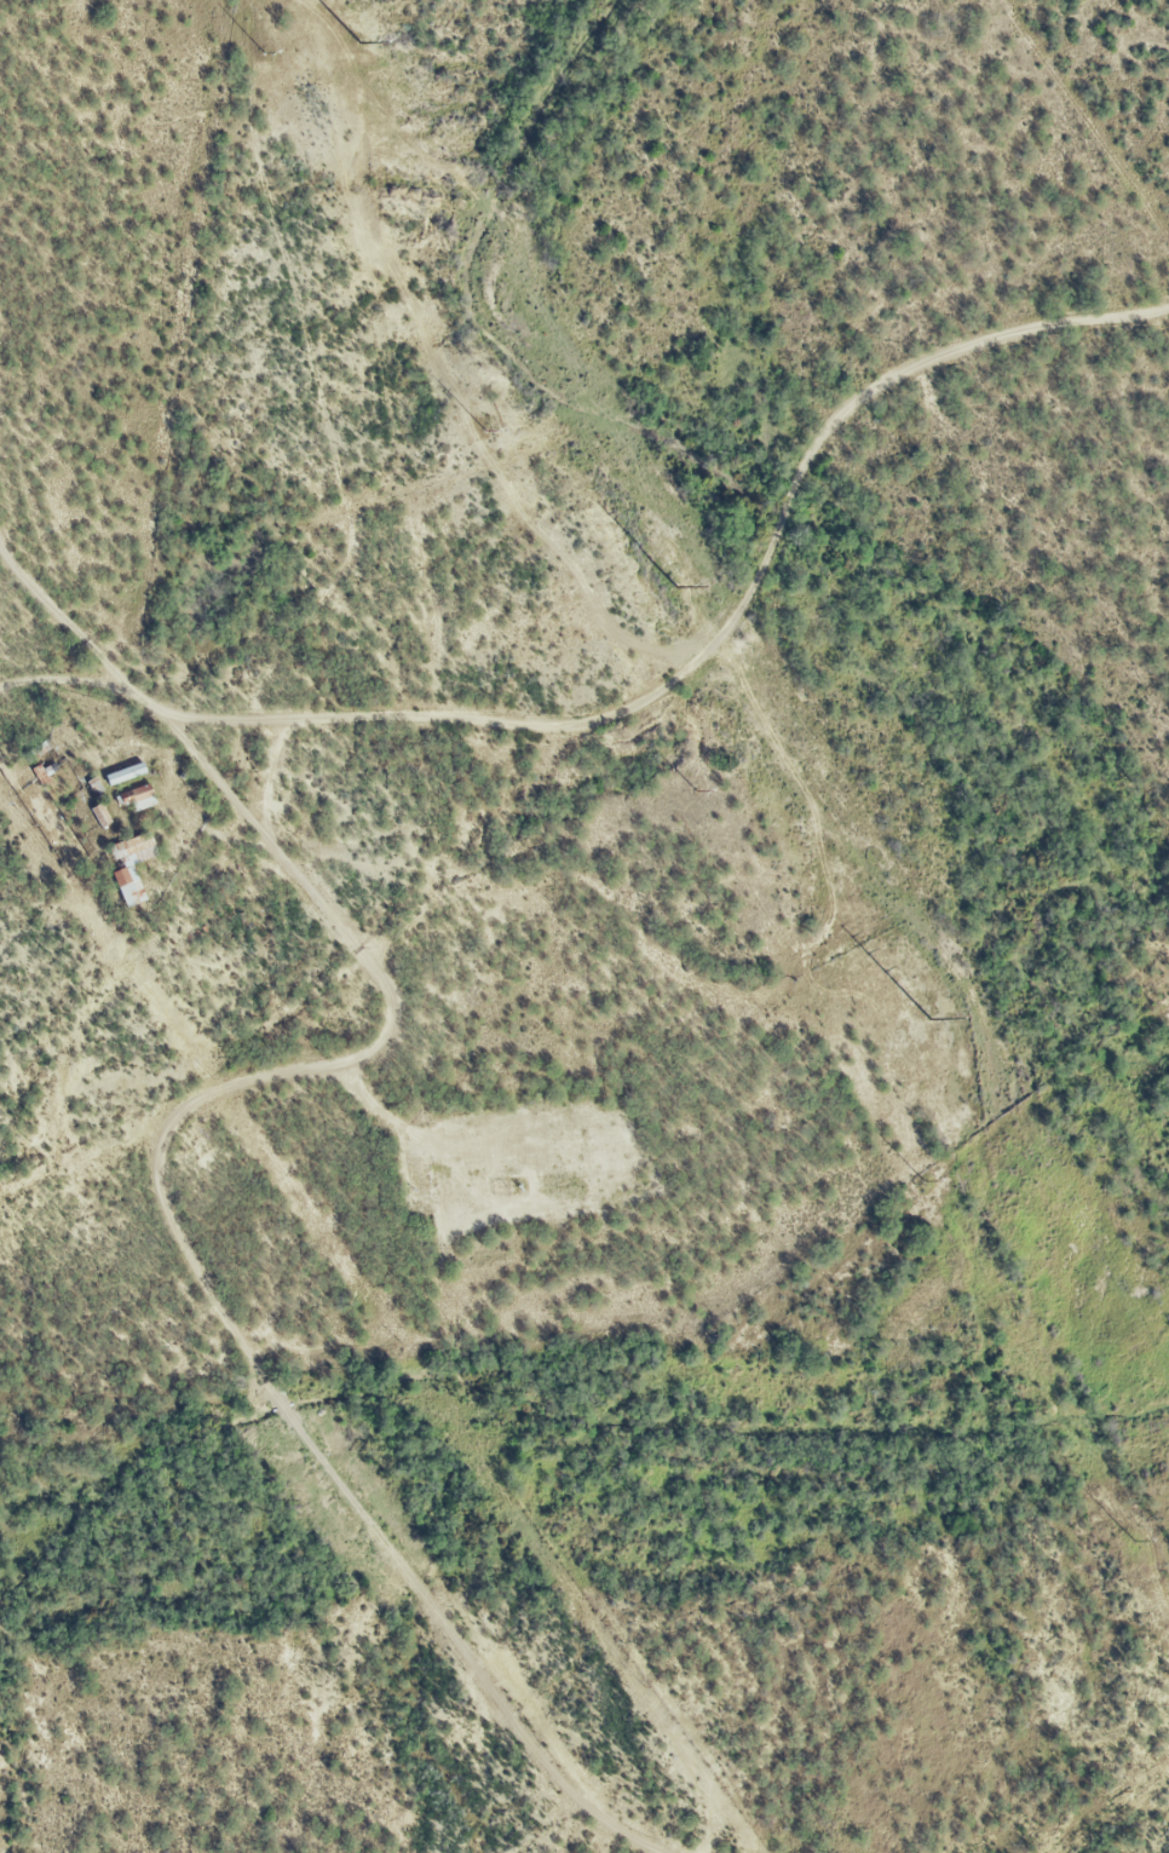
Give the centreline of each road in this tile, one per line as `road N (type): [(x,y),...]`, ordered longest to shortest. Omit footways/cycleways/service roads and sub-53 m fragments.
road 1 (residential): [(1168,330),(886,387),(823,439),(724,649),(626,701),(413,730),(175,718)]
road 2 (residential): [(0,712),(48,736),(140,742),(175,718),(198,474),(240,317),(228,120),(199,0)]

